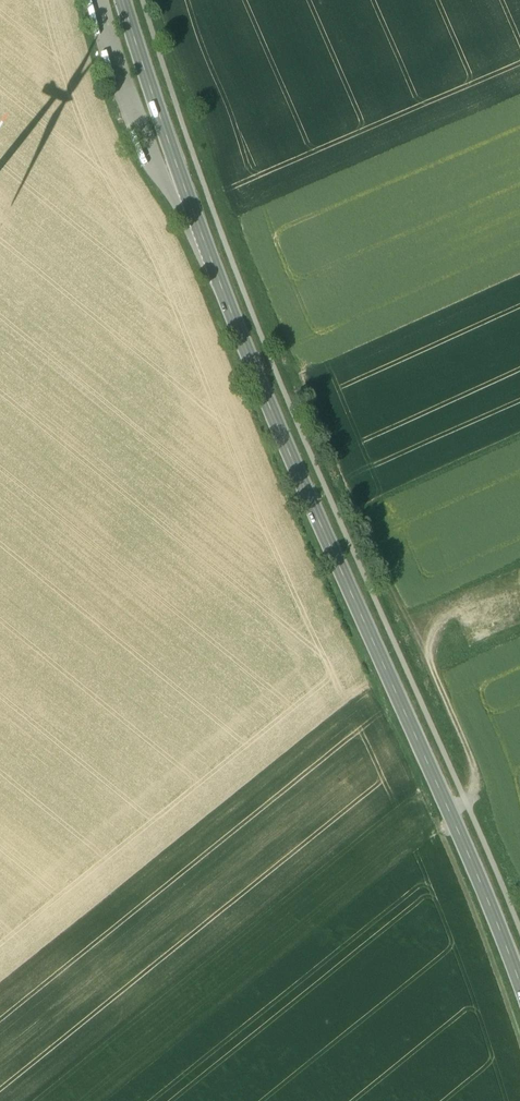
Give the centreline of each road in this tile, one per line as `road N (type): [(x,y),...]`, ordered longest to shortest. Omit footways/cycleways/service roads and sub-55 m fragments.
road 1 (secondary): [(519,979),(219,286),(122,0)]
road 2 (track): [(519,432),(355,511),(406,628)]
road 3 (track): [(519,583),(406,628)]

